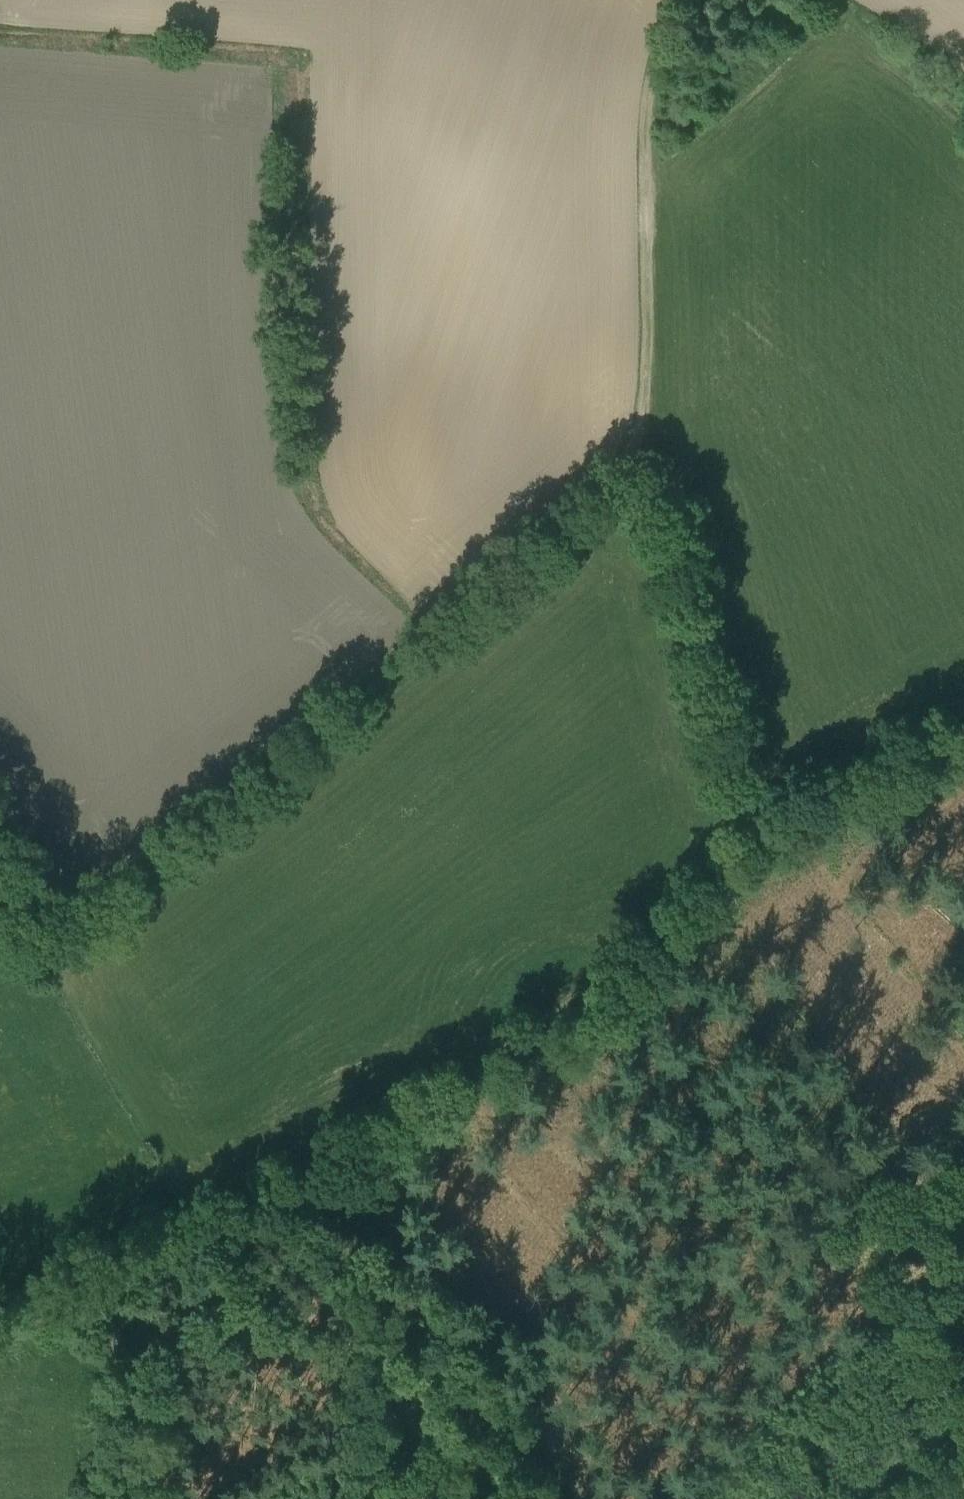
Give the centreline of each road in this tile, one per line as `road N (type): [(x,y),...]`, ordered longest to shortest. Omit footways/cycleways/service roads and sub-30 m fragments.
road 1 (track): [(672,0),(647,131),(657,449),(148,866),(111,877),(74,877),(17,840),(0,812)]
road 2 (track): [(963,1097),(301,1498)]

